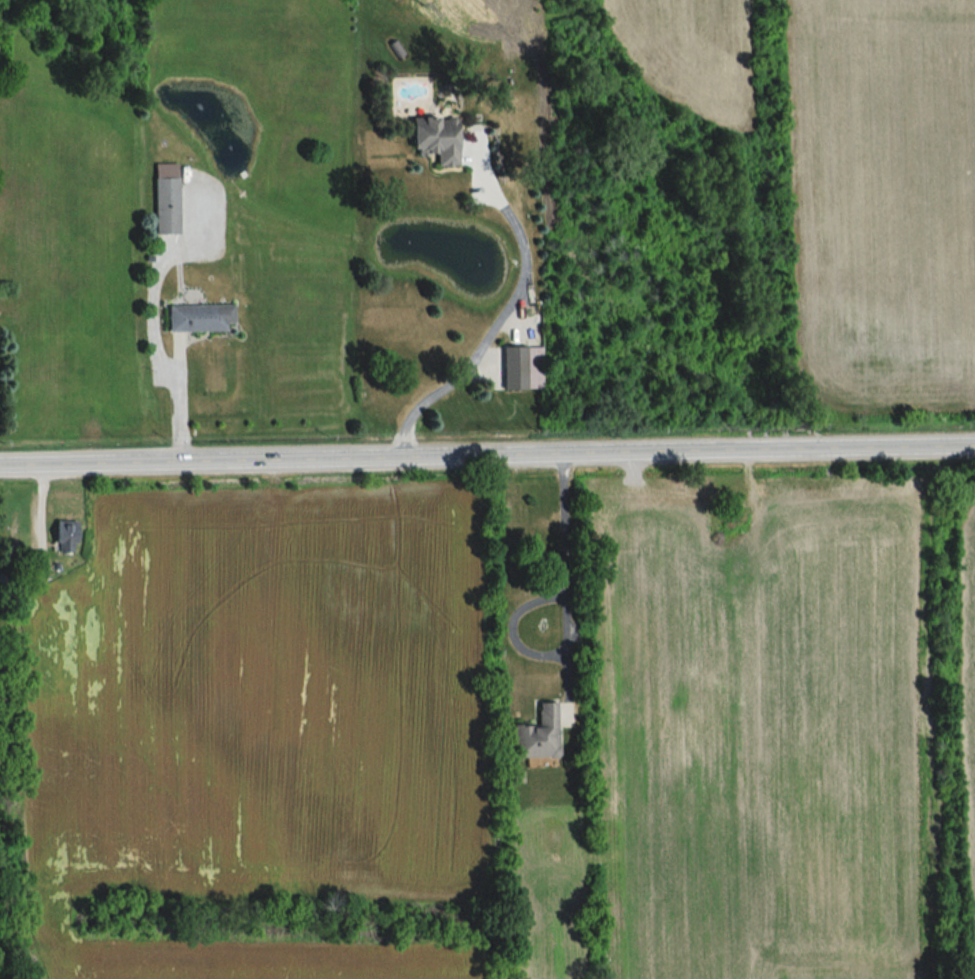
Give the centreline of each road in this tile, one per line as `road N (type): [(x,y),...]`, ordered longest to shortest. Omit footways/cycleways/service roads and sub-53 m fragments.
road 1 (tertiary): [(0,465),(974,447)]

